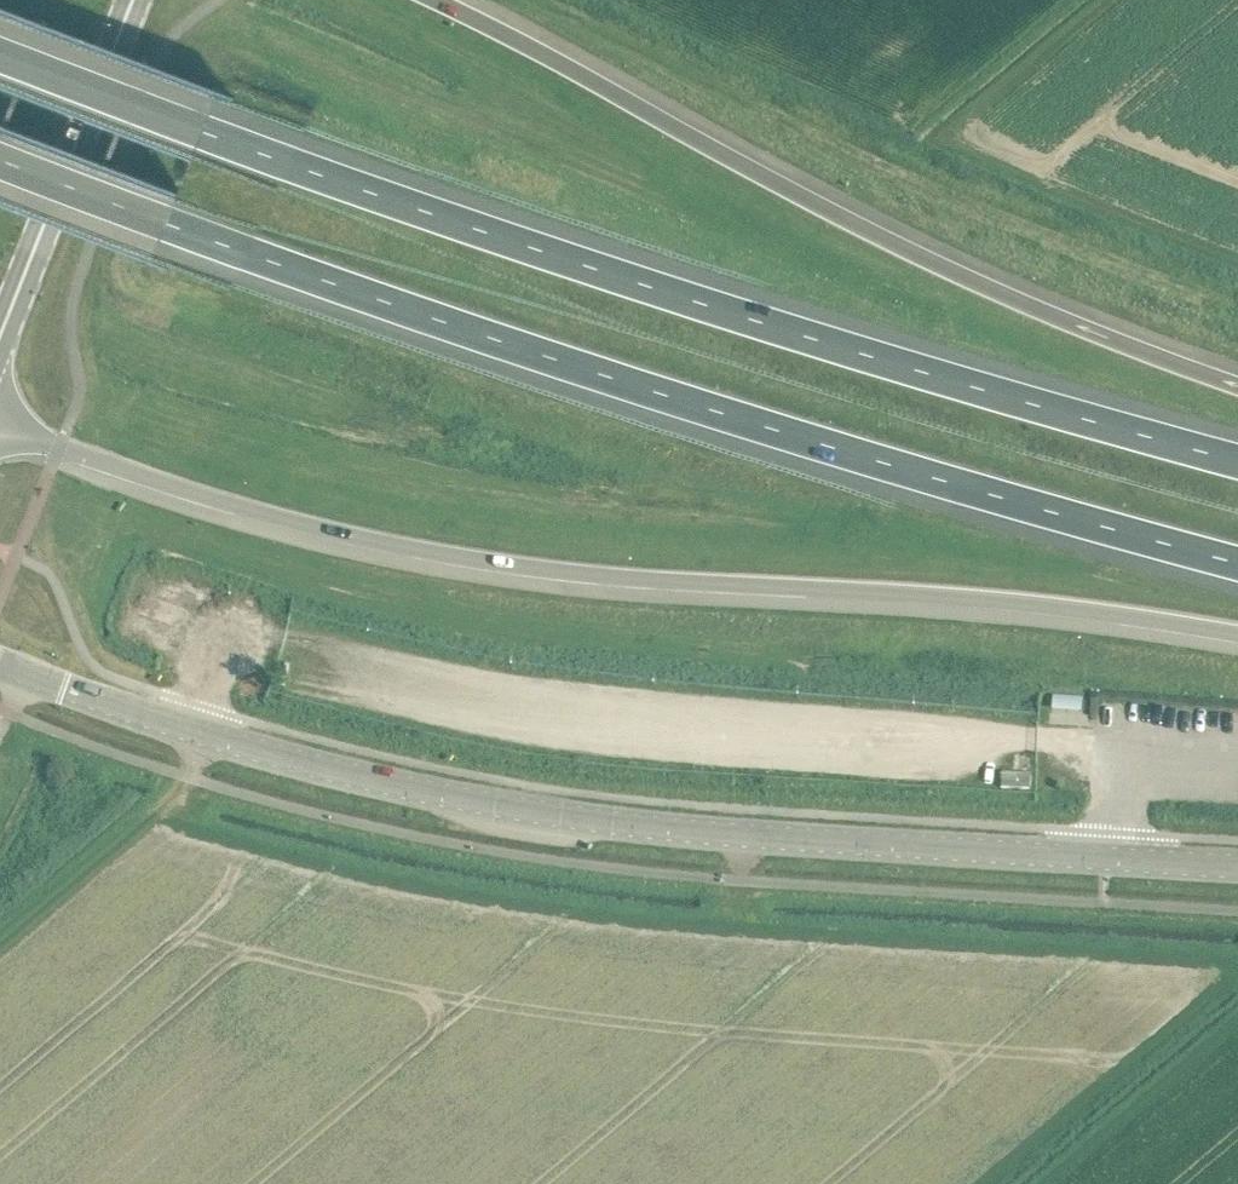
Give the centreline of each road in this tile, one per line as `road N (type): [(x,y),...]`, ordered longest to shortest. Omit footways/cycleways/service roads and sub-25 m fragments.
road 1 (motorway): [(0,162),(164,225),(992,499),(1237,562)]
road 2 (motorway): [(1237,457),(1026,404),(607,272),(0,57)]
road 3 (motorway): [(0,423),(233,507),(475,564),(610,582),(926,599),(1237,639)]
road 4 (unclassified): [(1237,873),(748,842),(560,821),(384,788),(206,740),(0,666)]
road 5 (motorway): [(1237,386),(885,240),(435,0)]
road 6 (secondary): [(0,339),(133,0)]

